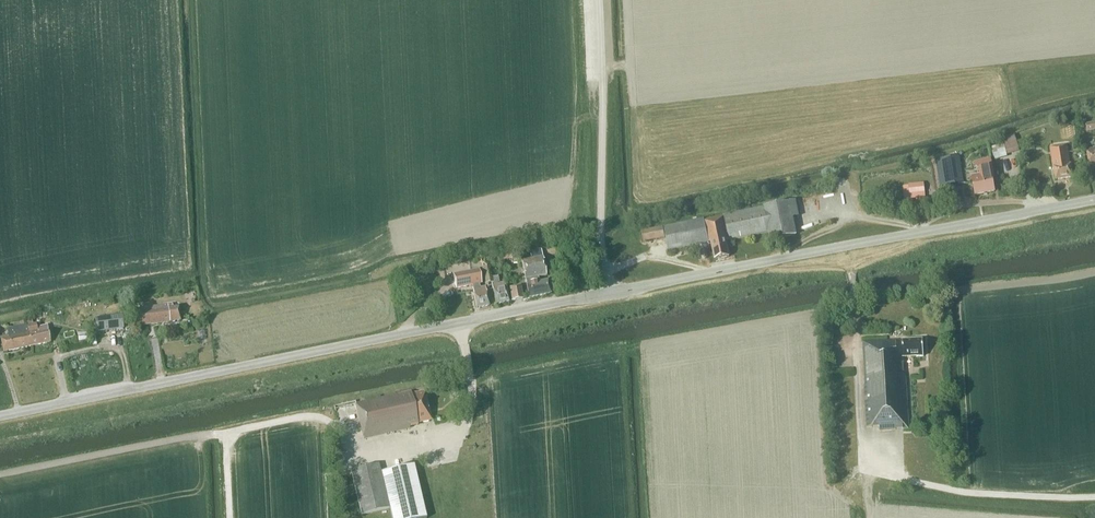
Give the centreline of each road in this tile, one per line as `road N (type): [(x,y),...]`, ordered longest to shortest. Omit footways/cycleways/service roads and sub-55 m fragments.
road 1 (tertiary): [(0,417),(1094,200)]

